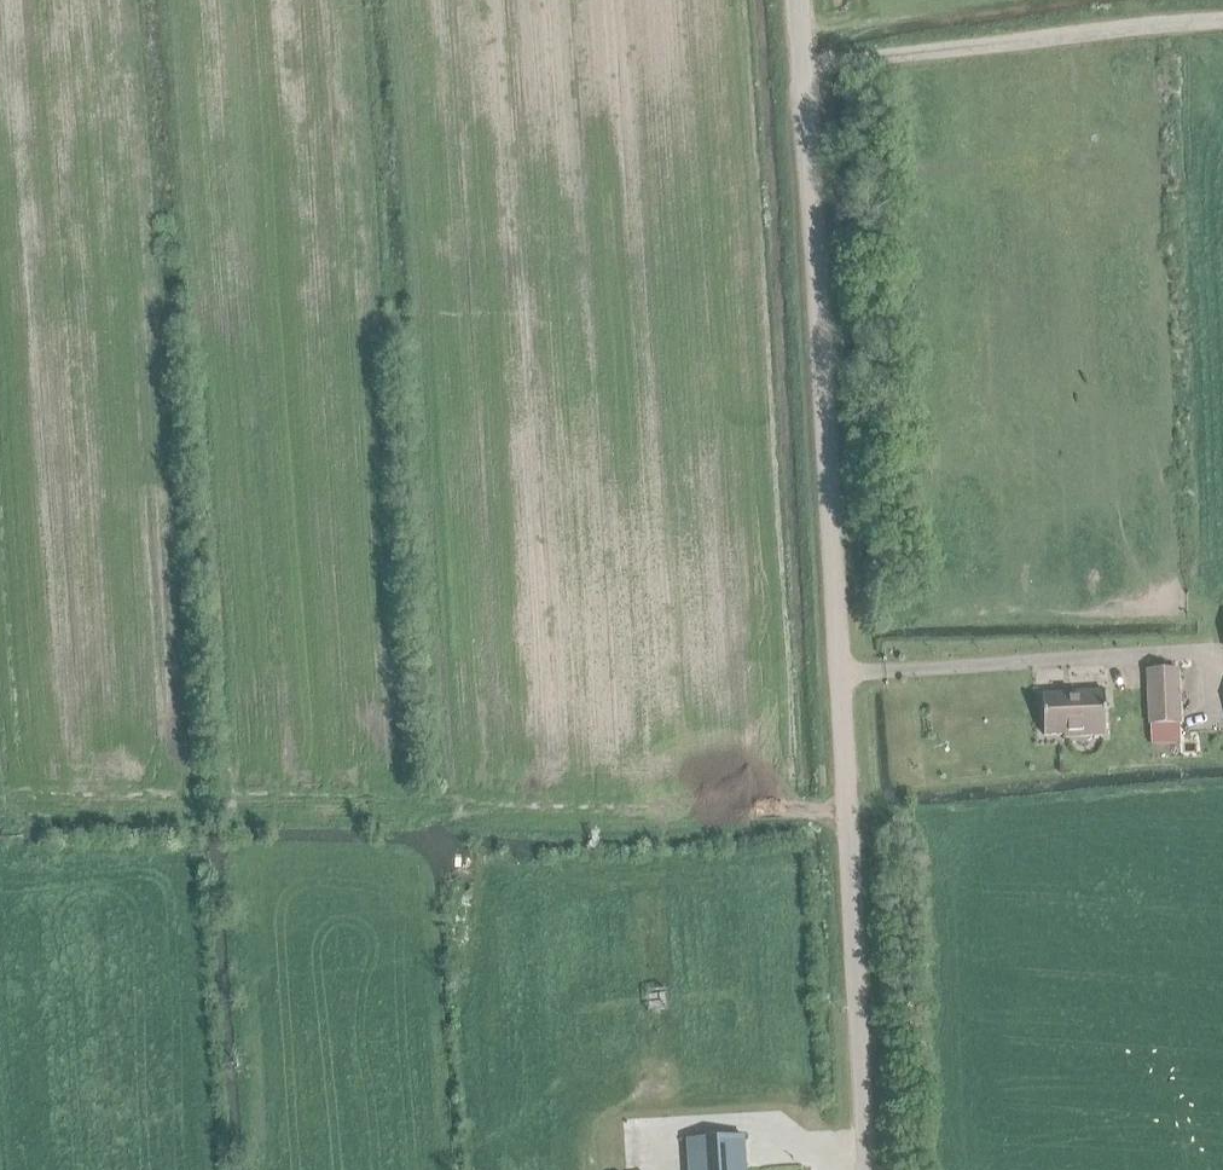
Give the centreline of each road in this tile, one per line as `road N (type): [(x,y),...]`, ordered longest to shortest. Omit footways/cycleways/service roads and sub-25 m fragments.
road 1 (unclassified): [(865,1169),(798,0)]
road 2 (track): [(802,69),(1222,22)]

